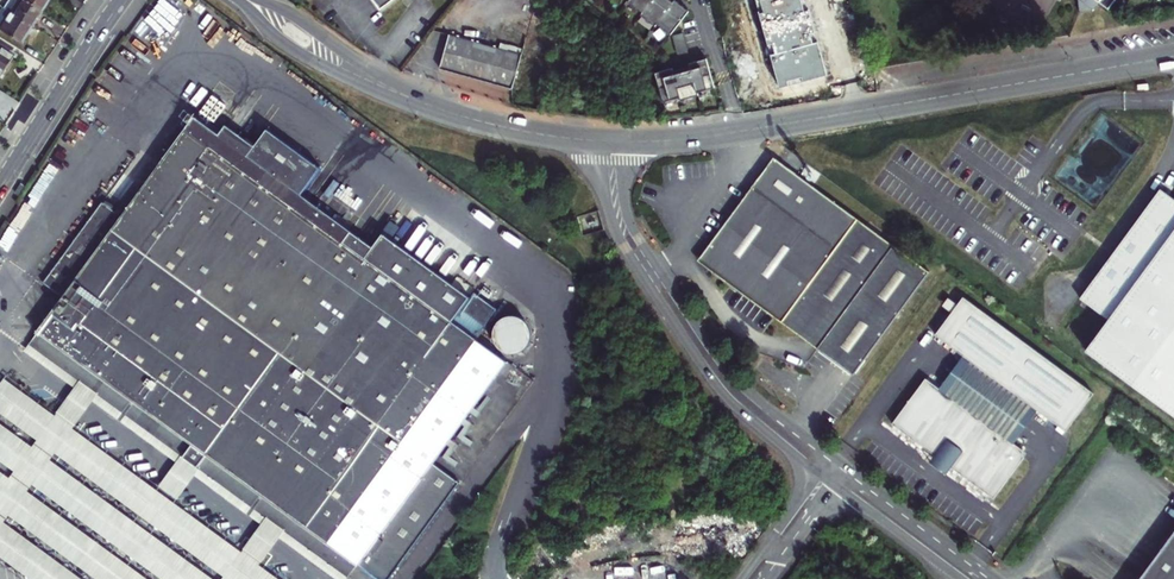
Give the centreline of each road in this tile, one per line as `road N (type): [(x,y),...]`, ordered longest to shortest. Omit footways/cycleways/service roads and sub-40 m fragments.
road 1 (residential): [(1173,57),(750,132),(620,143)]
road 2 (unclassified): [(596,142),(618,235),(714,382),(828,482)]
road 3 (unclassified): [(840,466),(752,396),(711,348),(634,230),(620,143)]
road 4 (residential): [(245,0),(314,62),(450,114)]
road 5 (residential): [(450,114),(246,0)]
road 6 (secondary): [(118,0),(0,186)]
road 7 (unclassified): [(994,578),(840,466)]
road 8 (unclassified): [(828,482),(960,578)]
road 9 (residential): [(450,114),(596,142)]

